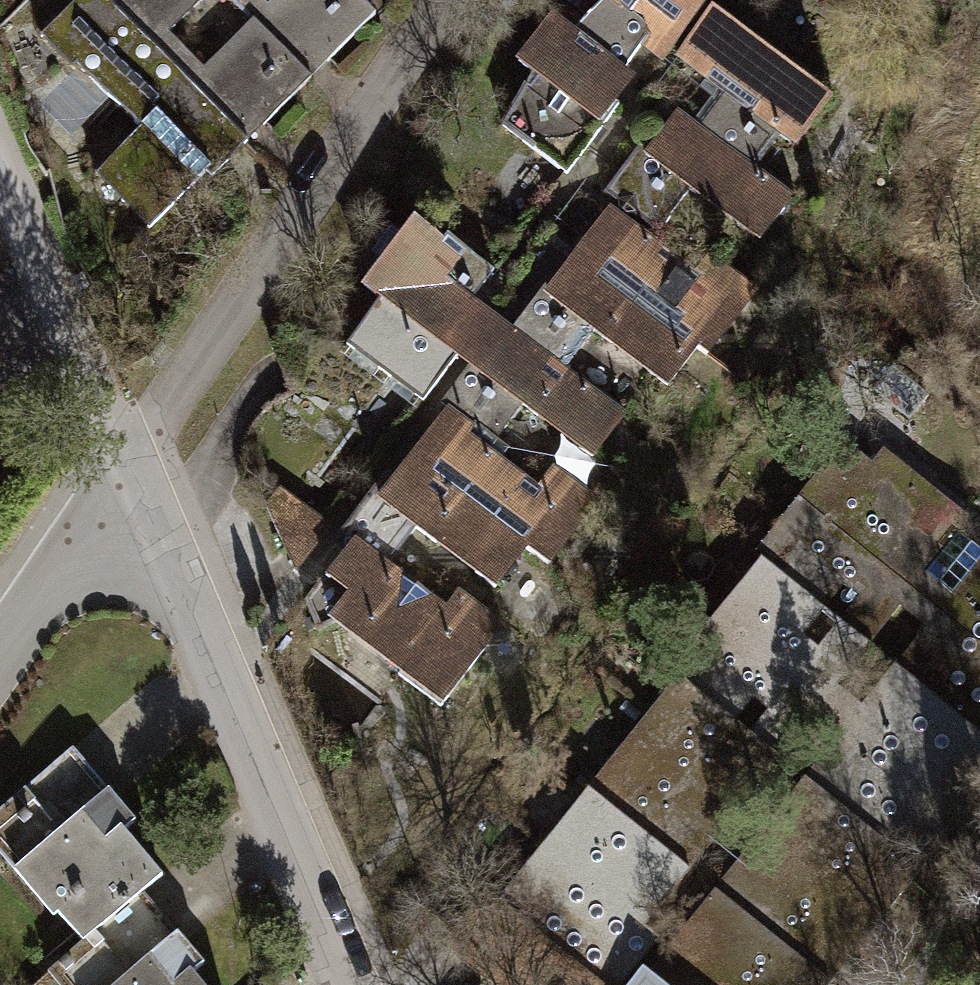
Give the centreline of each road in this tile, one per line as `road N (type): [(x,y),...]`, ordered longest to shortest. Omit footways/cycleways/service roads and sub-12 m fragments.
road 1 (residential): [(133,475),(425,33),(455,0)]
road 2 (residential): [(348,984),(133,475)]
road 3 (residential): [(133,475),(0,170)]
road 4 (residential): [(0,663),(133,475)]

